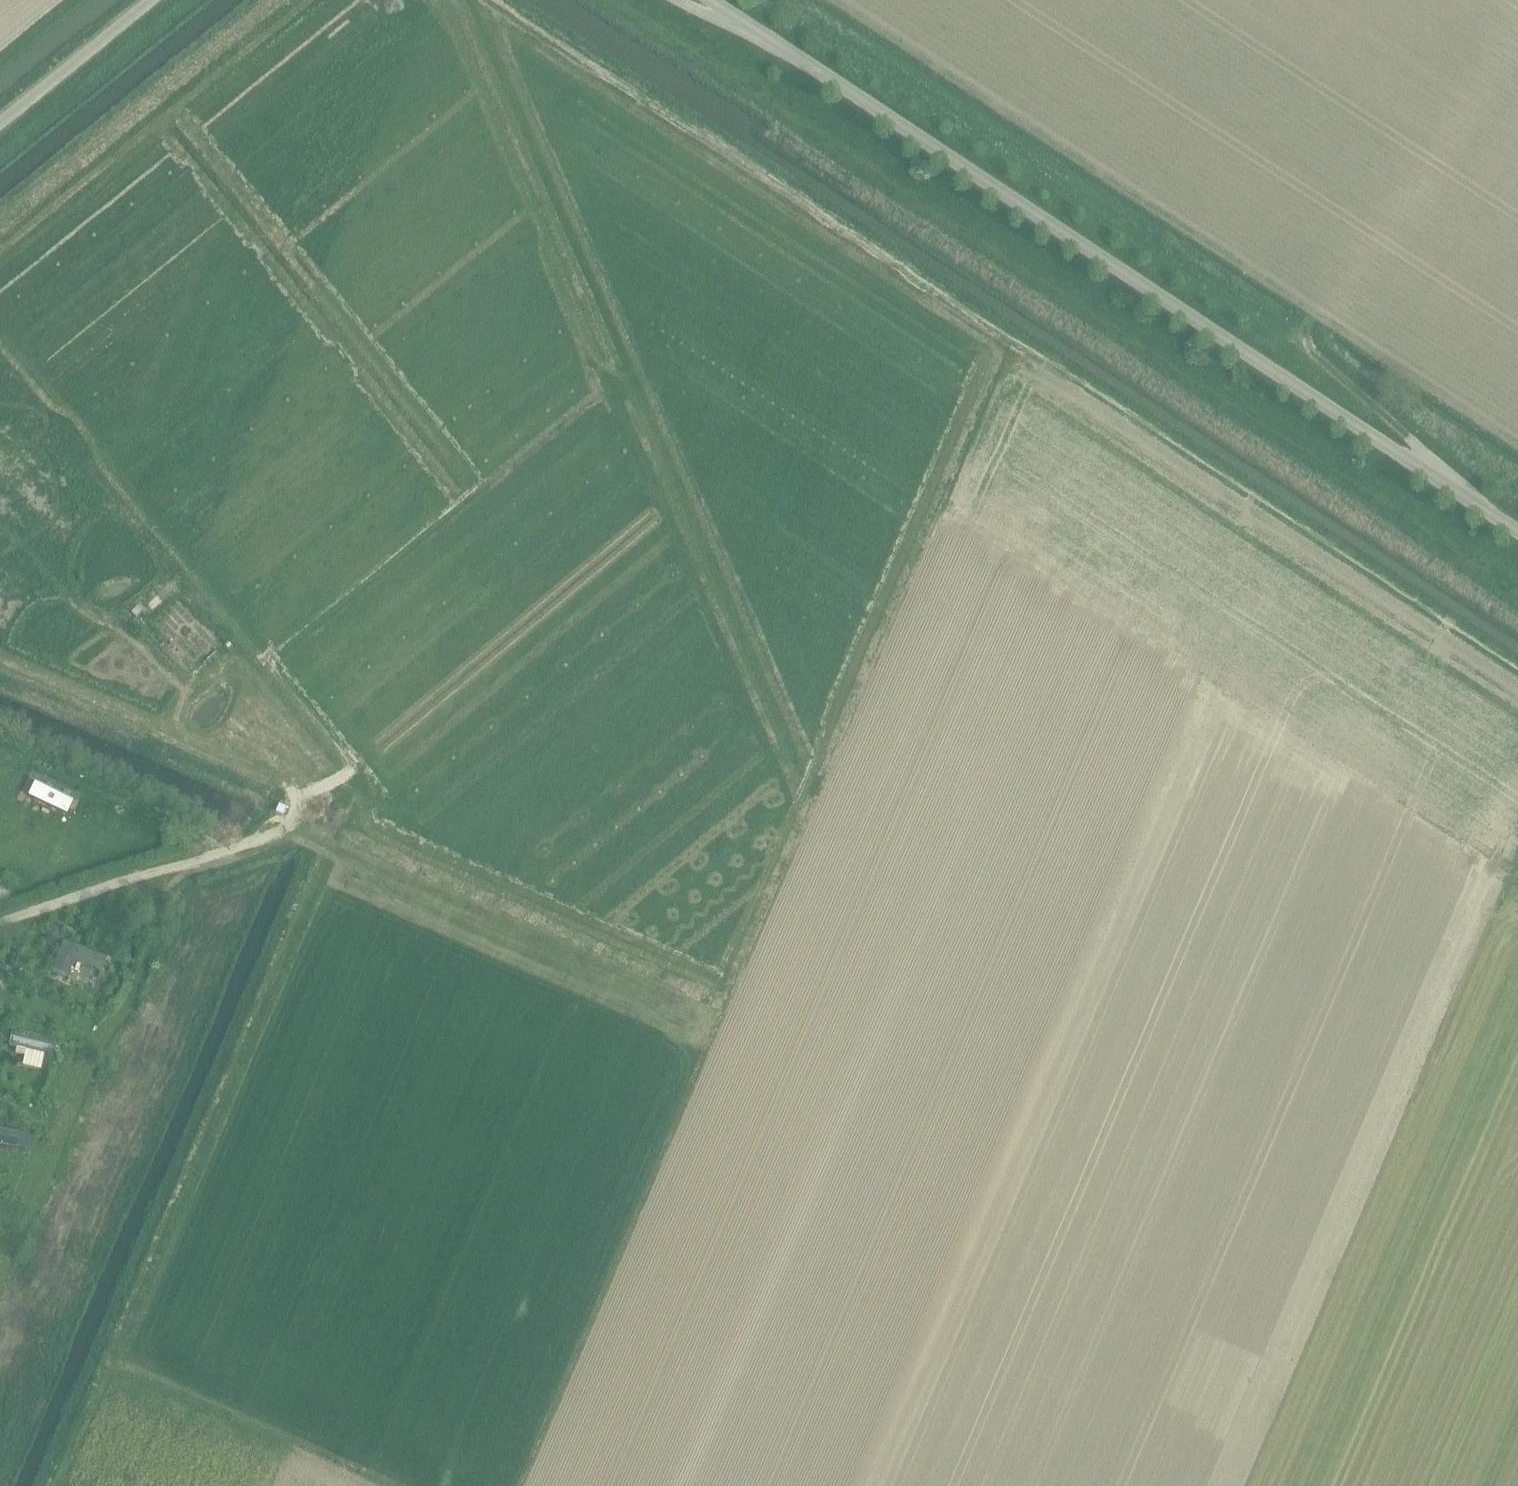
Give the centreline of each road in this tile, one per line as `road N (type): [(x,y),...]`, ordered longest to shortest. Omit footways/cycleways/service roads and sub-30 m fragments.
road 1 (unclassified): [(1517,531),(773,47)]
road 2 (unclassified): [(0,124),(154,0)]

